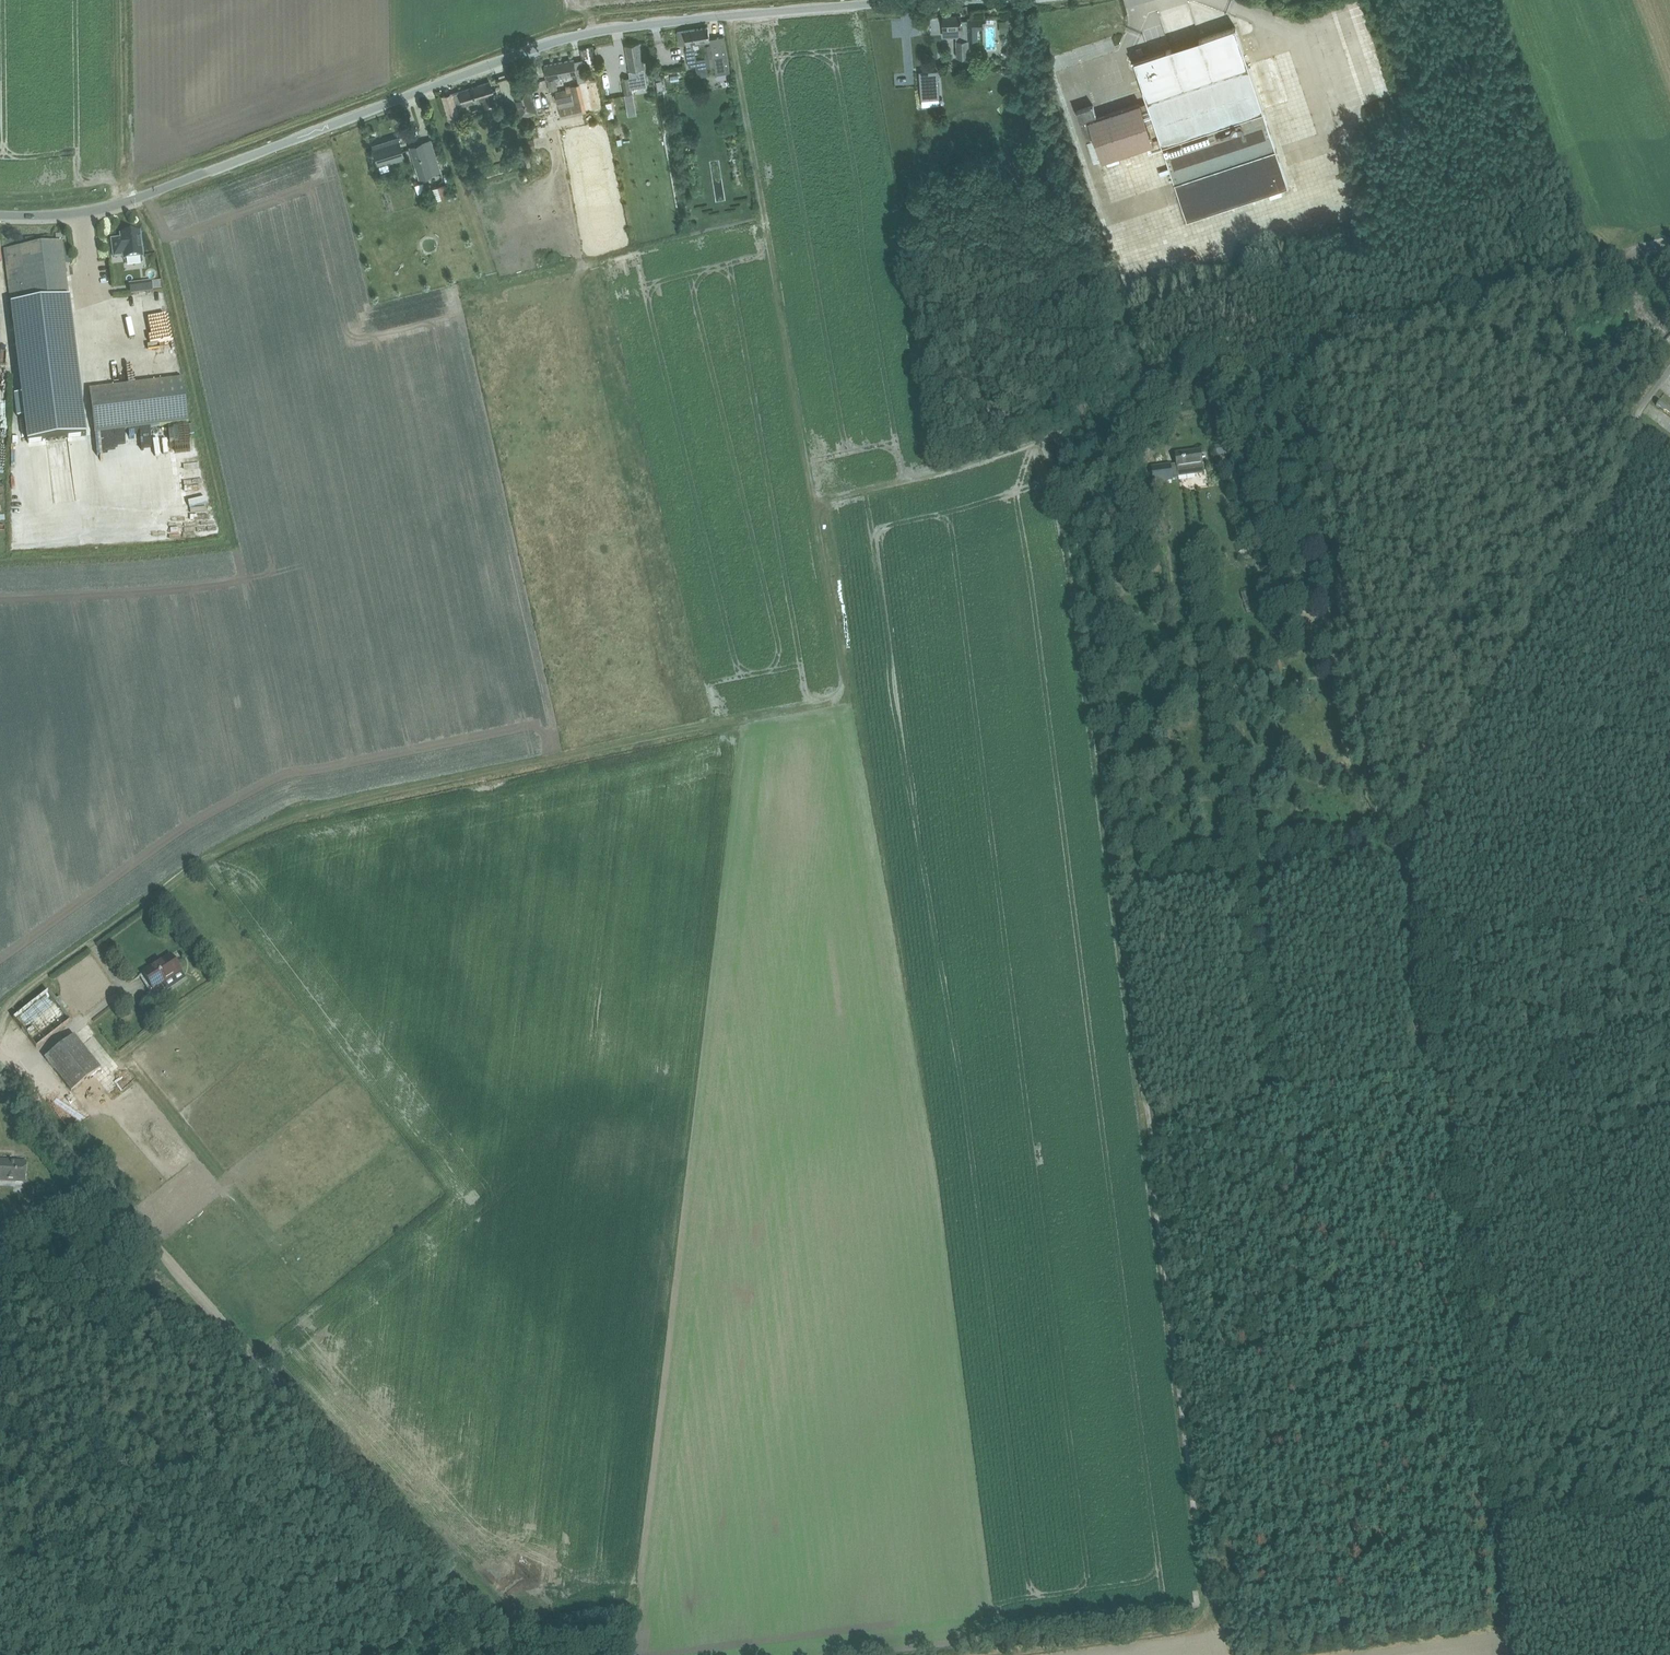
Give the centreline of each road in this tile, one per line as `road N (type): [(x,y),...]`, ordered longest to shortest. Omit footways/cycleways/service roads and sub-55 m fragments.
road 1 (track): [(940,470),(816,502),(845,677),(831,700),(276,823),(19,993),(0,1023)]
road 2 (unclassified): [(0,217),(93,211),(156,192),(539,46),(604,29),(902,0)]
road 3 (track): [(529,1654),(177,1272),(17,1069)]
road 4 (track): [(730,16),(764,213),(891,186),(940,470)]
road 5 (unclassified): [(1157,400),(1669,245)]
road 6 (track): [(1429,318),(1441,333),(1500,361),(1552,538),(1571,553),(1669,561)]
road 7 (track): [(940,470),(1060,436)]

